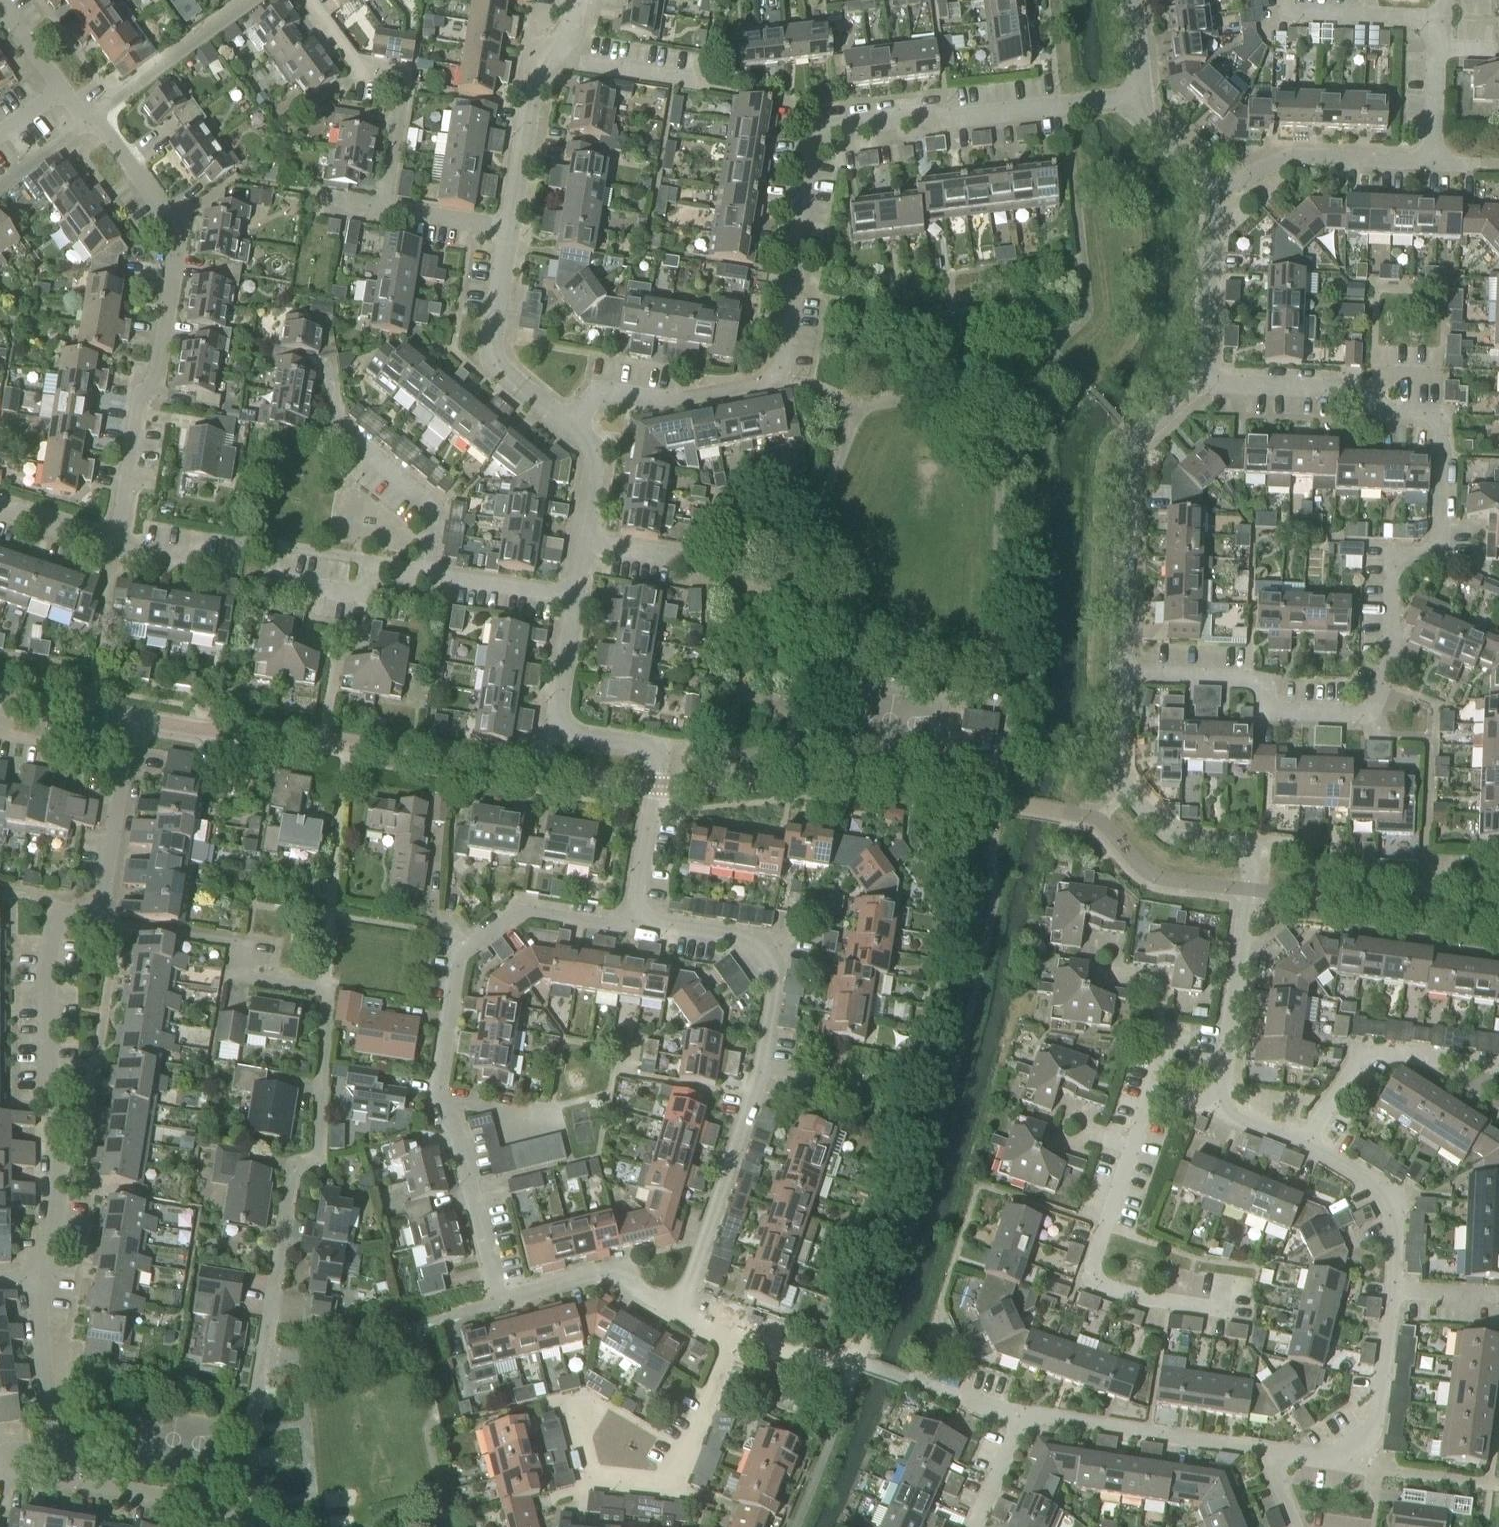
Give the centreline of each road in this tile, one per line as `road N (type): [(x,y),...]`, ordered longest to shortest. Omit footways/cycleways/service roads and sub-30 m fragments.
road 1 (residential): [(1122,674),(1245,681),(1284,712),(1364,713),(1381,696),(1395,559),(1440,555),(1439,413),(1376,407),(1354,389),(1202,379)]
road 2 (residential): [(217,1522),(239,1501),(292,1167),(318,1161),(327,991),(245,976),(246,947),(116,923),(96,911)]
road 3 (residential): [(574,427),(594,395),(670,401),(770,381),(779,369),(809,152),(827,128),(1141,96)]
road 4 (residential): [(115,550),(140,392),(156,372),(177,231),(120,147),(59,89),(0,4)]
road 5 (residential): [(677,1312),(762,1069),(775,969),(750,938),(635,918)]
road 6 (residential): [(1215,1106),(1228,1070),(1247,858),(1229,844),(1175,837),(1128,791),(1117,771),(1122,674)]
road 7 (residential): [(1305,1145),(1382,1189),(1396,1233),(1394,1294),(1368,1439),(1318,1460),(1268,1454)]
road 8 (residential): [(635,918),(655,750),(561,735),(576,598)]
road 9 (residential): [(677,1312),(610,1276),(498,1301),(456,1137),(436,1100)]
road 10 (residential): [(31,1276),(47,1257),(66,1170),(54,953),(64,925),(96,911)]
road 11 (residential): [(1223,1280),(1219,1309),(1132,1298),(1088,1275),(1150,1095)]
road 12 (residential): [(436,1100),(455,958),(521,909),(608,922),(635,918)]
road 13 (residential): [(1122,674),(1132,437),(1202,379)]
road 14 (residential): [(1022,1414),(972,1404),(867,1365),(730,1339)]
road 15 (residential): [(572,1395),(593,1469),(656,1480),(711,1396),(730,1339)]
road 16 (residential): [(430,574),(437,507),(337,423),(330,358)]
road 17 (residential): [(384,209),(402,75),(358,67),(311,0)]
road 18 (residential): [(1268,1454),(1022,1414)]
road 19 (residential): [(1305,1145),(1363,1055),(1498,1068)]
road 20 (residential): [(574,427),(507,379),(493,357),(513,229)]
road 21 (residential): [(1212,190),(1299,158),(1432,161)]
road 22 (residential): [(430,574),(368,561),(363,595),(258,579)]
road 23 (residential): [(96,911),(116,856),(134,719)]
road 24 (residential): [(217,1522),(197,1500),(68,1480),(56,1450)]
road 25 (residential): [(1202,379),(1212,190)]
road 26 (residential): [(513,229),(535,82),(551,59)]
road 27 (residential): [(56,1450),(31,1276)]
road 28 (residential): [(1444,20),(1290,14),(1288,0)]
road 29 (residential): [(576,598),(430,574)]
road 30 (residential): [(551,59),(697,82)]
road 31 (residential): [(1432,161),(1436,41),(1444,20)]
road 32 (residential): [(134,719),(0,696)]
road 33 (residential): [(513,229),(384,209)]
road 34 (residential): [(584,543),(595,465),(591,443),(574,427)]
road 35 (residential): [(970,1526),(1022,1414)]
road 36 (residential): [(115,550),(0,512)]
road 37 (residential): [(254,733),(134,719)]
road 38 (residential): [(1212,190),(1148,122),(1141,96)]
road 39 (residential): [(436,1100),(530,1114),(554,1107)]

